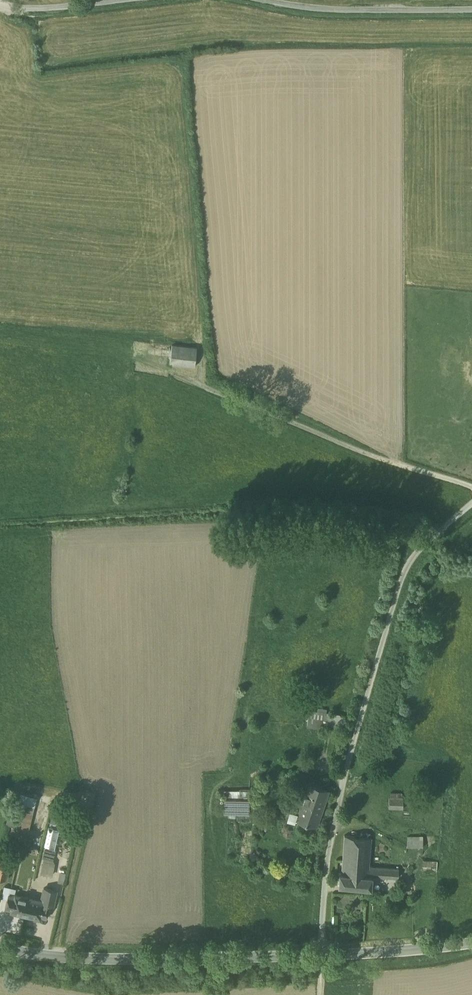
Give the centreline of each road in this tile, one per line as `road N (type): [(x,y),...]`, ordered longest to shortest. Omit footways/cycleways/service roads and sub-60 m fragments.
road 1 (residential): [(471,504),(420,541),(400,576),(352,733),(322,959)]
road 2 (tertiary): [(0,949),(99,960),(322,959)]
road 3 (residential): [(471,10),(355,10),(267,0)]
road 4 (tertiary): [(322,959),(471,943)]
road 5 (residential): [(130,0),(0,6)]

